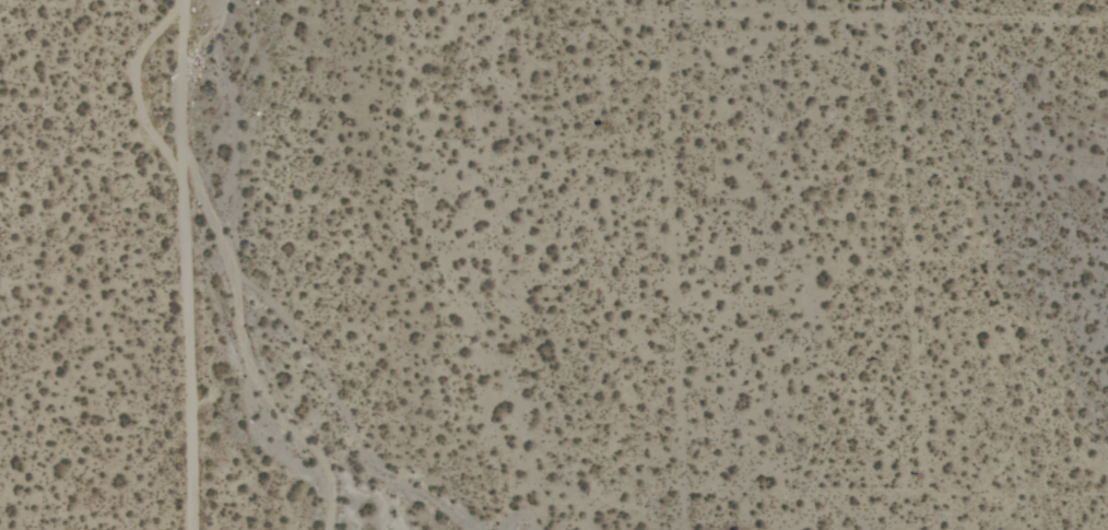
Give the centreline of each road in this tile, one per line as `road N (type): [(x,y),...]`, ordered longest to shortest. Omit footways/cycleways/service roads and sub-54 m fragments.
road 1 (residential): [(203,529),(204,0)]

